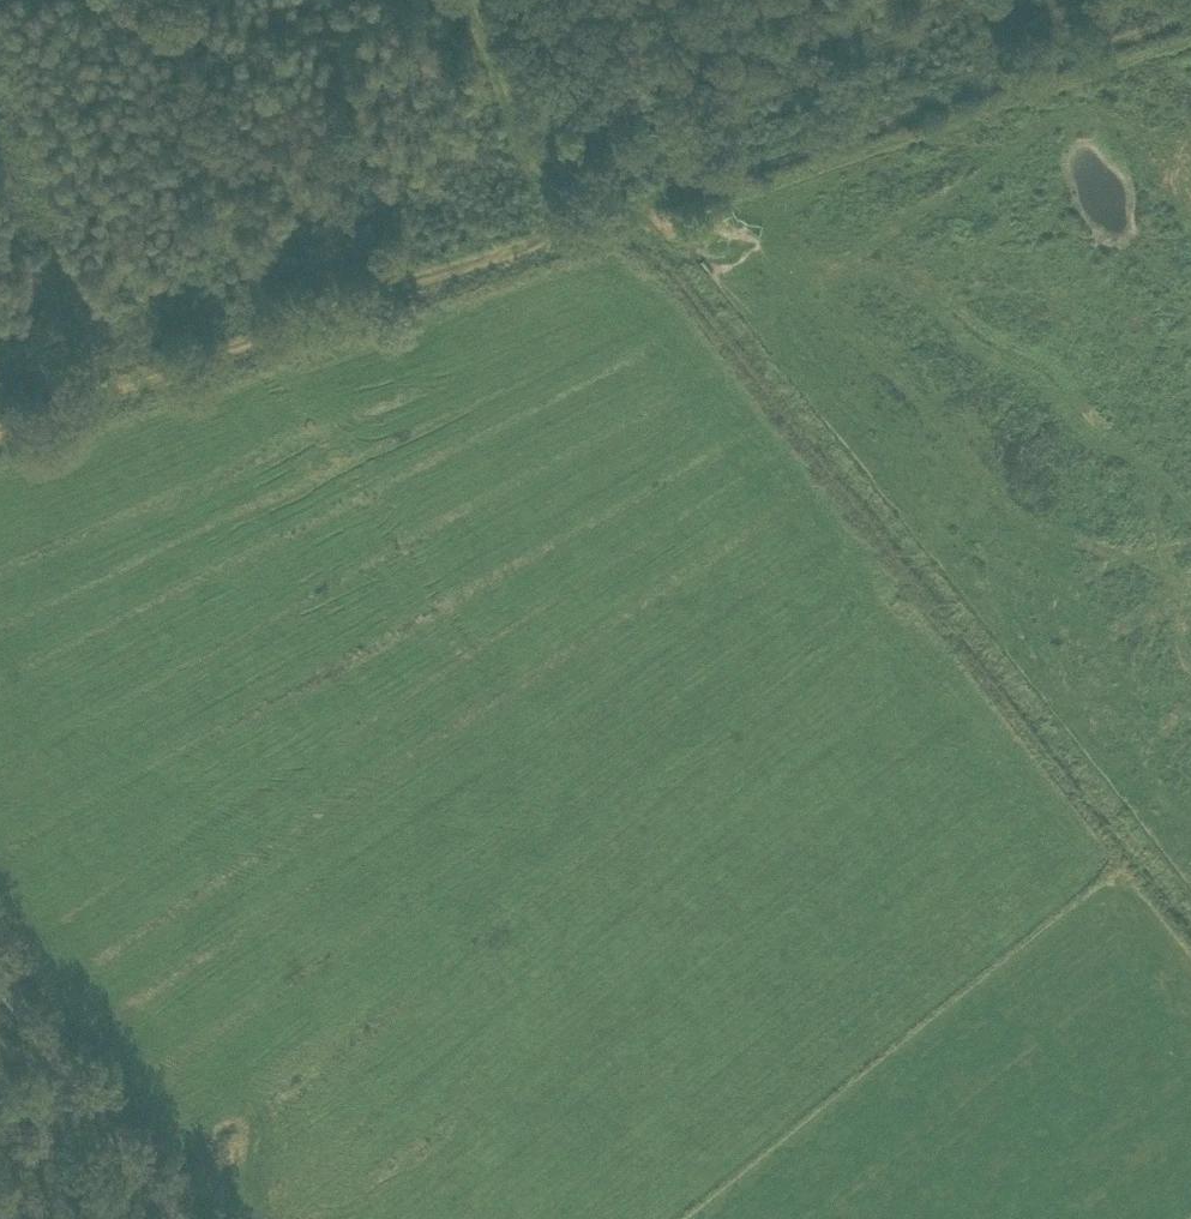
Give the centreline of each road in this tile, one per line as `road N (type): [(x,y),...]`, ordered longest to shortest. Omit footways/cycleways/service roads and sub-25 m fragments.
road 1 (track): [(0,435),(1190,15)]
road 2 (track): [(643,206),(1190,890)]
road 3 (track): [(182,1218),(0,983)]

